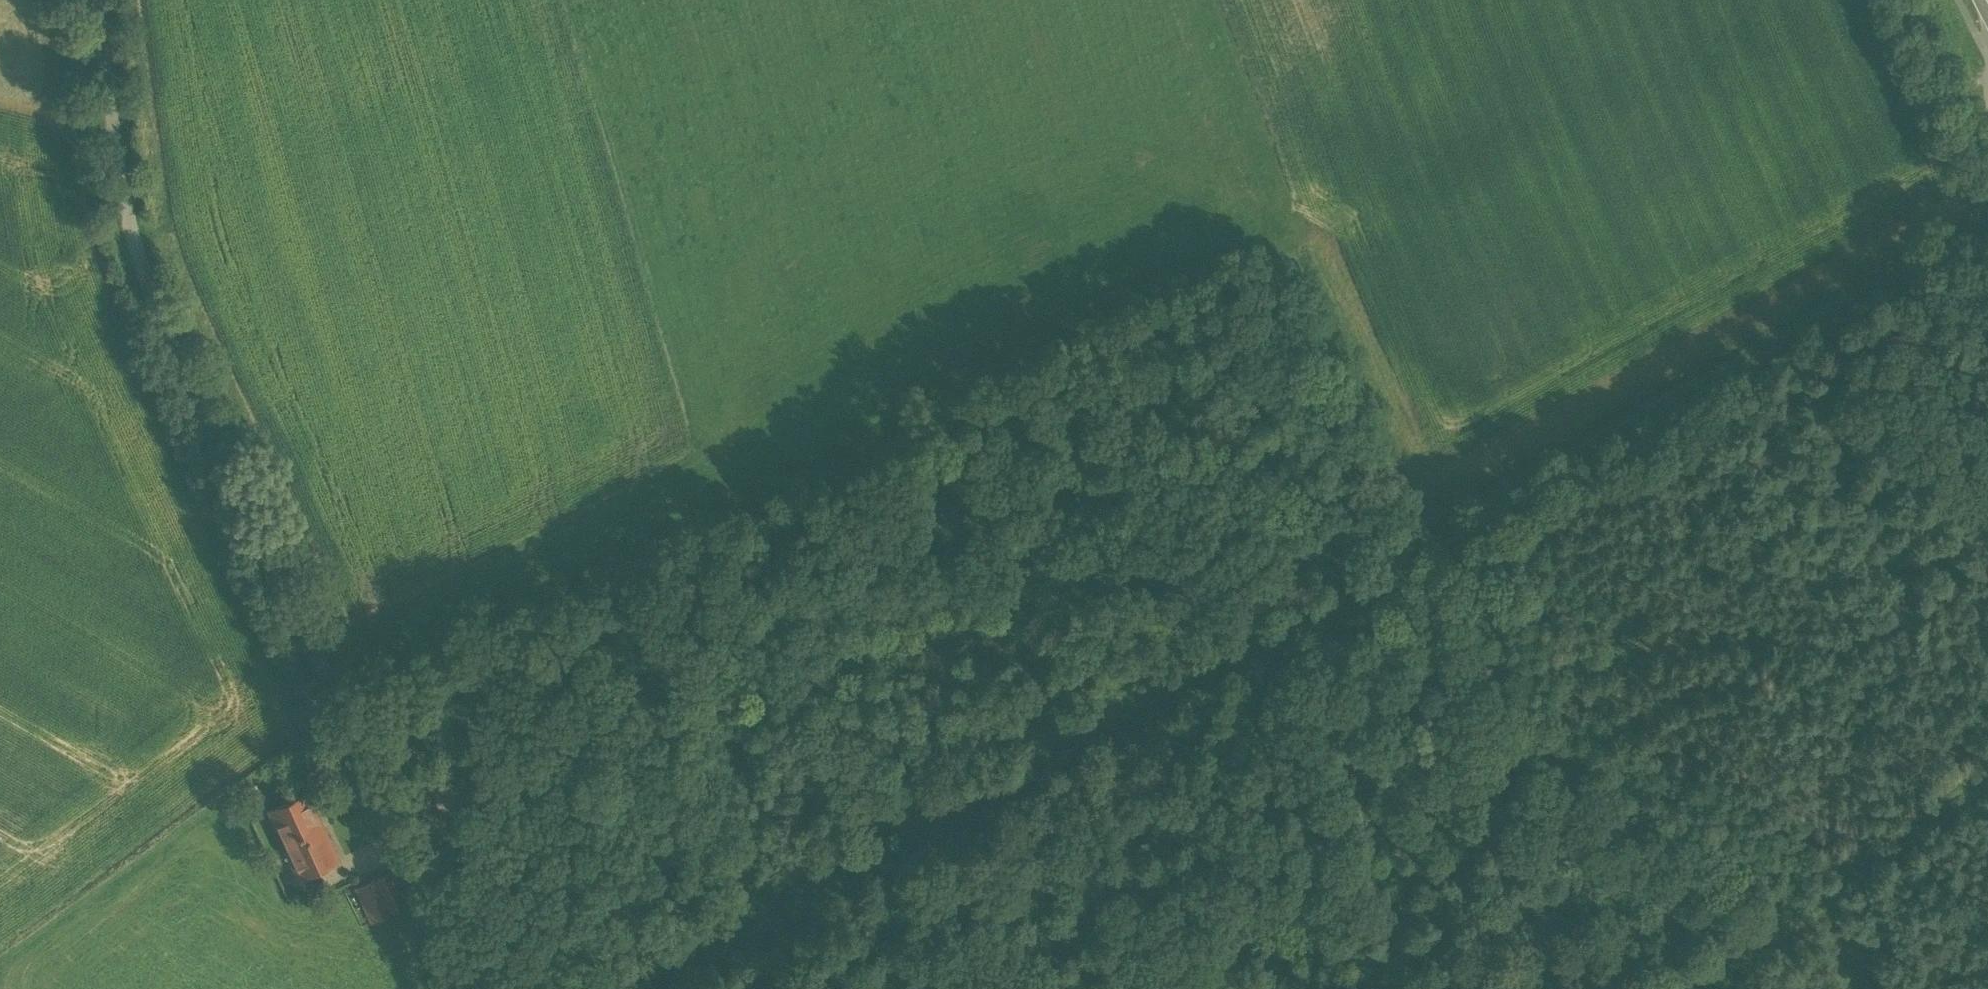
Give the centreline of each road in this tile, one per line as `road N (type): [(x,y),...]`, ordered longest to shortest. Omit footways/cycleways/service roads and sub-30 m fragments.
road 1 (unclassified): [(98,0),(149,276),(471,988)]
road 2 (track): [(1987,761),(1904,813),(1671,988)]

